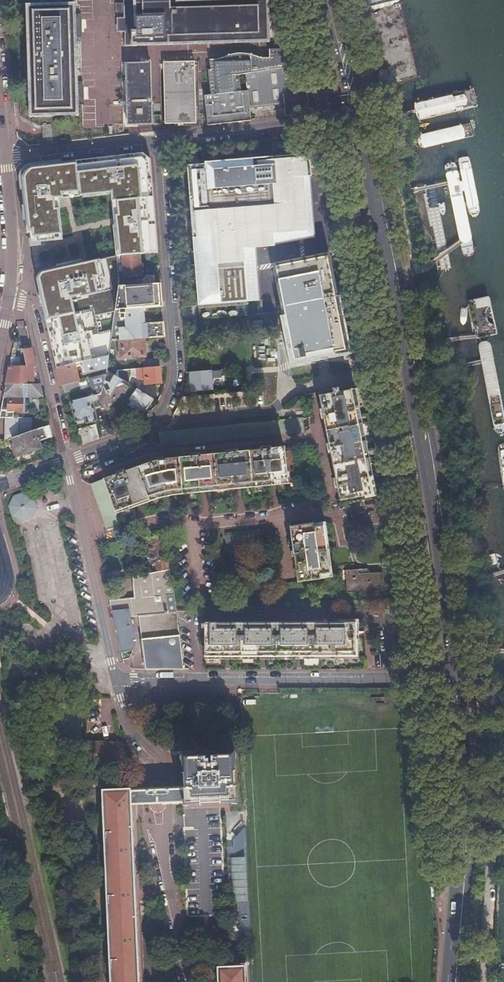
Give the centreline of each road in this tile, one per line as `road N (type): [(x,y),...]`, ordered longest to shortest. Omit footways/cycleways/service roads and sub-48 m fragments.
road 1 (residential): [(160,140),(174,376),(150,427),(65,462)]
road 2 (primary): [(441,576),(407,311),(383,209)]
road 3 (residential): [(442,681),(115,682)]
road 4 (residential): [(115,682),(65,462)]
road 5 (primary): [(454,981),(461,904),(452,759)]
road 6 (residential): [(160,140),(354,120)]
road 7 (residential): [(65,462),(34,313),(7,301)]
road 8 (residential): [(5,157),(160,140)]
road 9 (residential): [(188,981),(160,835)]
road 10 (residential): [(7,301),(13,248),(5,157)]
road 11 (primary): [(323,0),(354,120)]
road 12 (primary): [(370,117),(337,0)]

